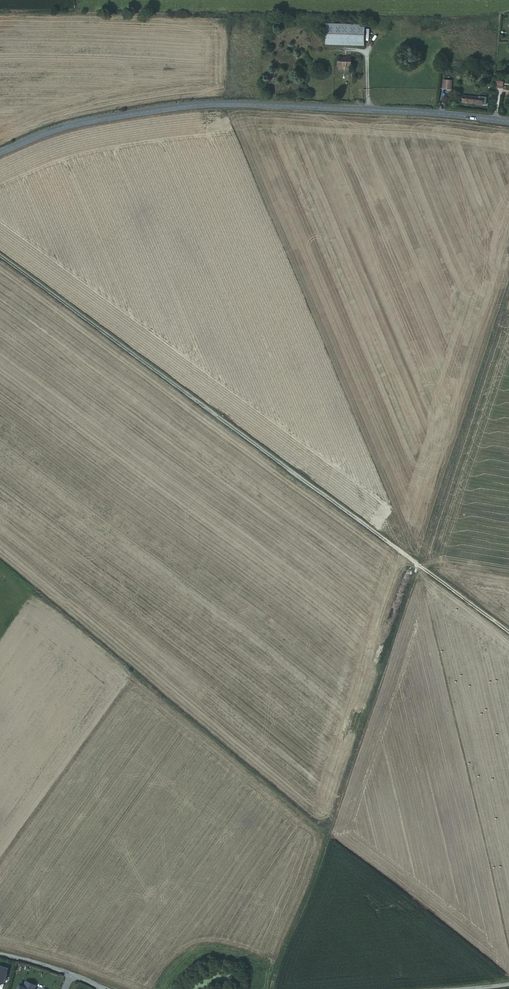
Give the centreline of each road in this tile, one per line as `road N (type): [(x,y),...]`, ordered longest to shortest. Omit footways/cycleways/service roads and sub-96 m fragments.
road 1 (track): [(508,289),(271,988)]
road 2 (track): [(508,632),(0,253)]
road 3 (tertiary): [(508,119),(208,104),(80,123),(0,152)]

